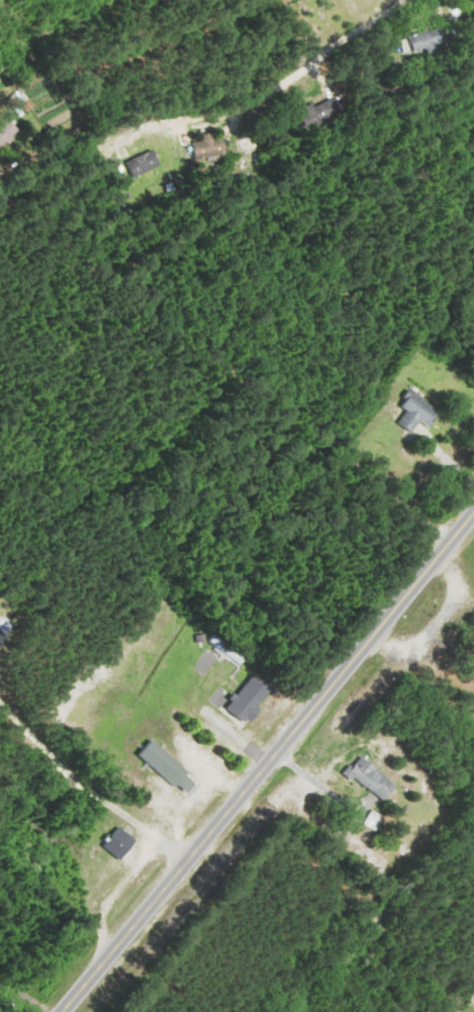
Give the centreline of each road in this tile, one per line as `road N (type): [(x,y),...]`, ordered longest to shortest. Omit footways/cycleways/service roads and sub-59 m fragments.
road 1 (trunk): [(61,1011),(473,512)]
road 2 (residential): [(402,0),(253,103),(151,120),(121,136)]

